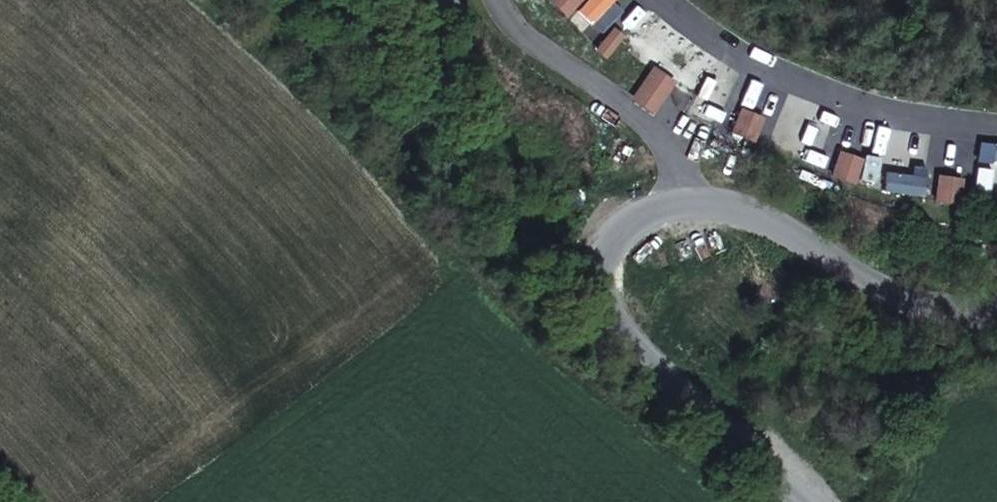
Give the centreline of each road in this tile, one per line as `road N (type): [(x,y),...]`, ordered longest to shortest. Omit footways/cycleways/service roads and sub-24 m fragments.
road 1 (unclassified): [(996,315),(929,304),(763,216),(702,200),(653,205),(609,223),(596,256),(597,297),(812,501)]

